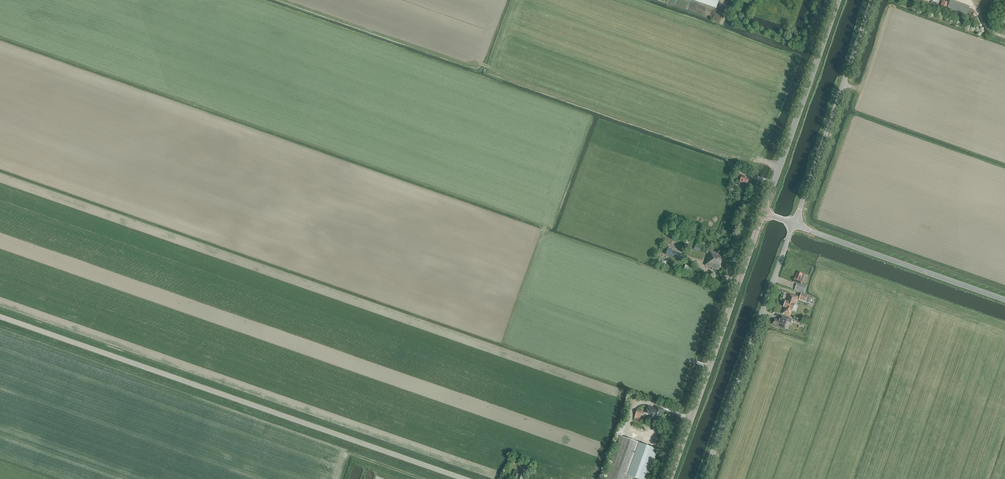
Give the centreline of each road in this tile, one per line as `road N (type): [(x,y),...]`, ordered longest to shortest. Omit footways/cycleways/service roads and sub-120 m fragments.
road 1 (unclassified): [(464,478),(0,317)]
road 2 (tertiary): [(671,478),(763,214)]
road 3 (unclassified): [(705,478),(793,225)]
road 4 (unclassified): [(793,225),(873,0)]
road 5 (tertiary): [(763,214),(838,0)]
road 6 (unclassified): [(1004,300),(793,225)]

